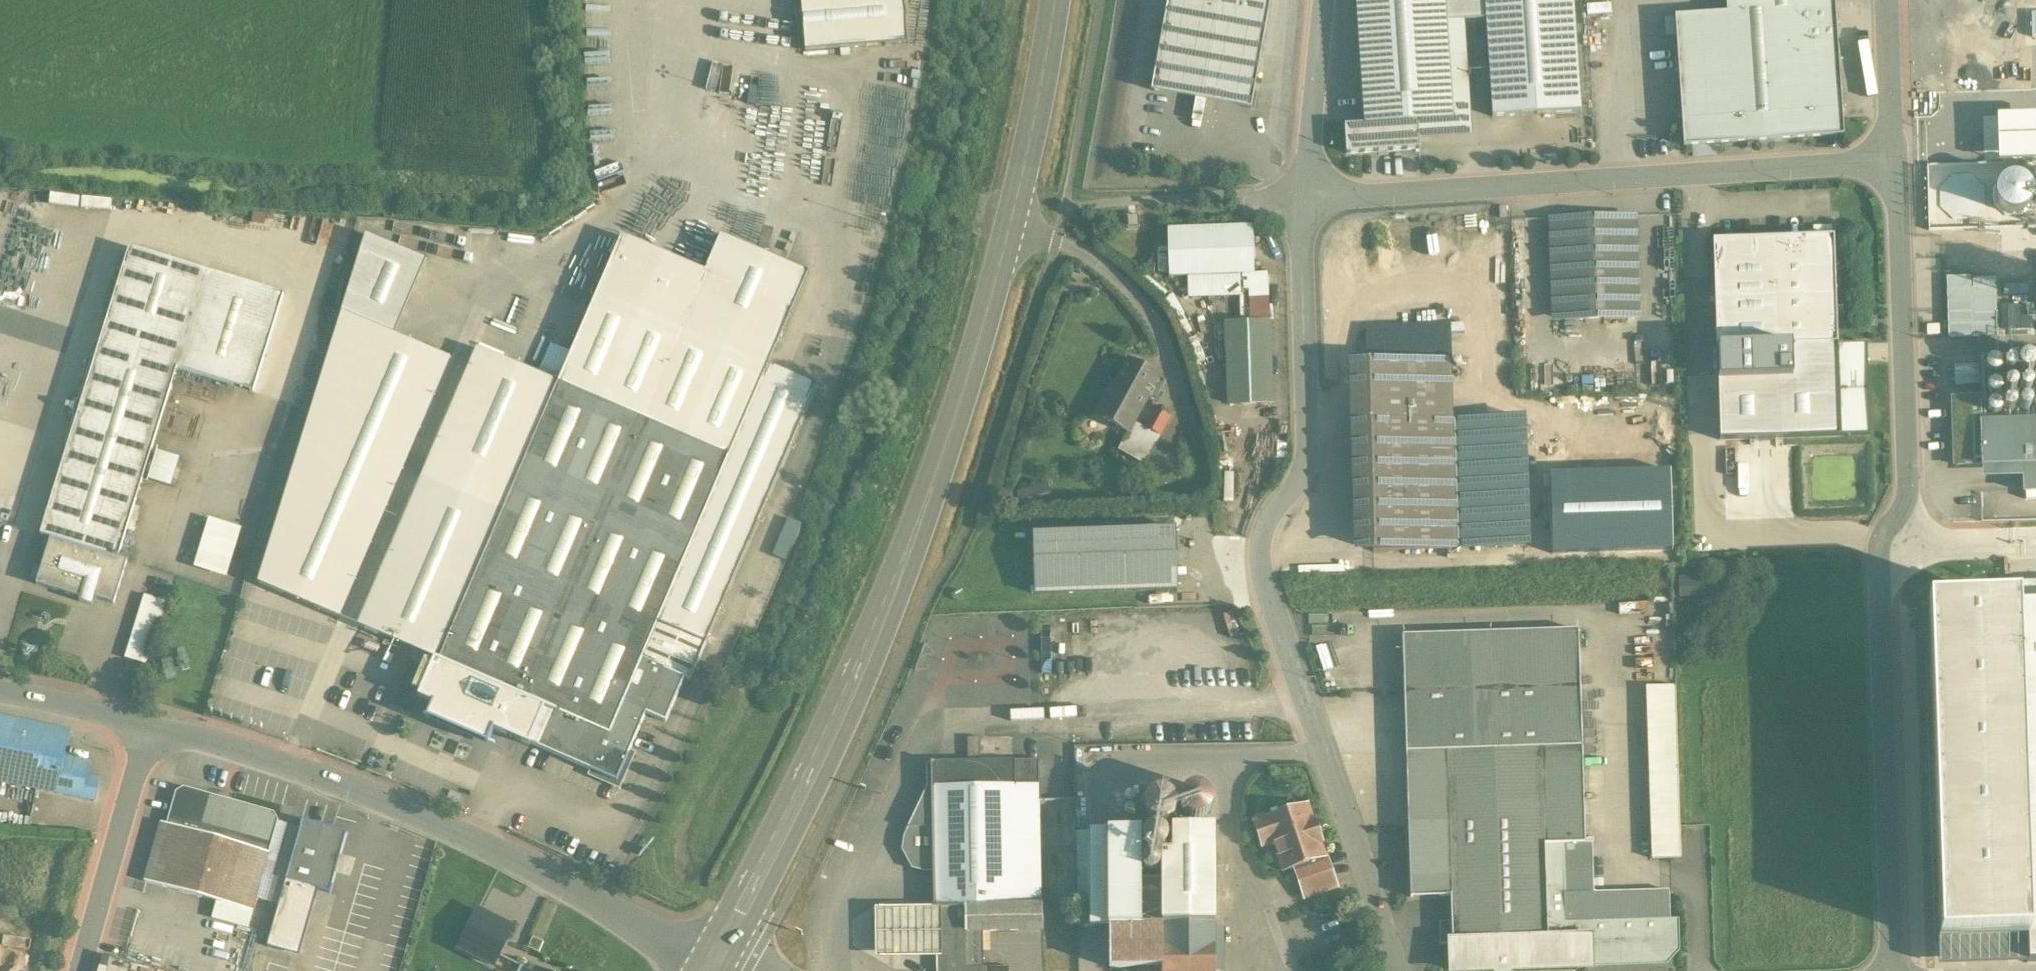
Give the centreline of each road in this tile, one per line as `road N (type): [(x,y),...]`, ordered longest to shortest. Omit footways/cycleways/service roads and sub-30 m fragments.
road 1 (primary): [(714,964),(896,586),(920,519),(1008,231),(1055,0)]
road 2 (residential): [(1893,161),(1907,488),(1878,551),(1892,970)]
road 3 (residential): [(1392,970),(1259,561),(1264,533),(1307,456),(1304,200)]
road 4 (residential): [(149,723),(292,767),(479,841),(714,964)]
road 5 (residential): [(1893,161),(1304,200)]
road 6 (residential): [(81,970),(149,723)]
road 7 (residential): [(1304,200),(1324,0)]
road 8 (residential): [(1888,0),(1893,161)]
road 9 (residential): [(0,688),(149,723)]

